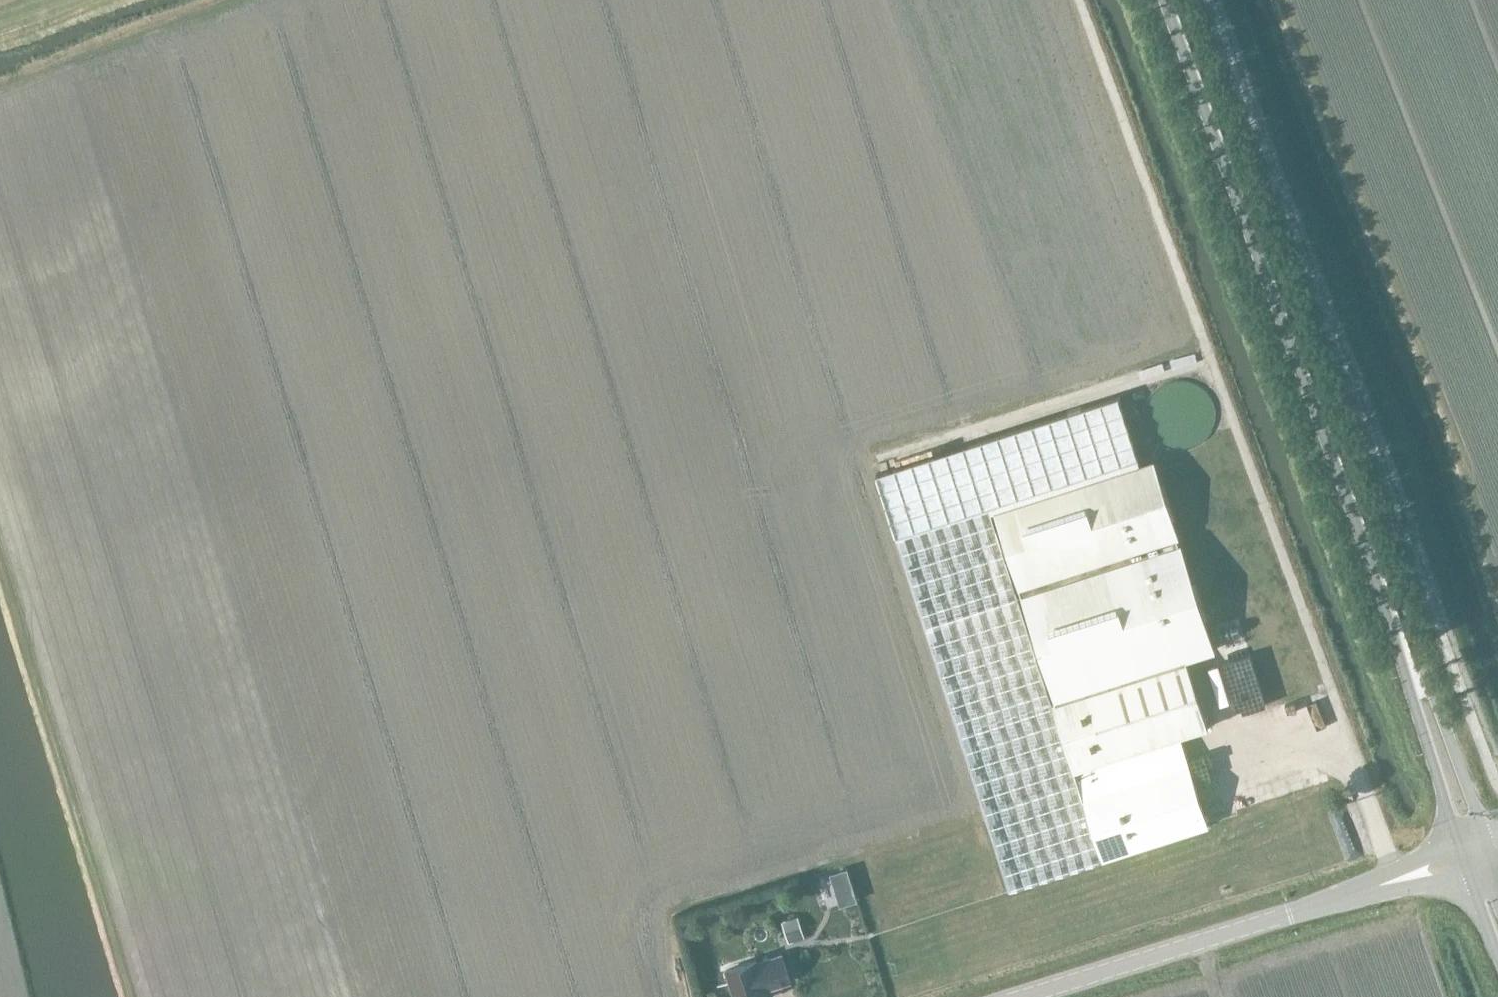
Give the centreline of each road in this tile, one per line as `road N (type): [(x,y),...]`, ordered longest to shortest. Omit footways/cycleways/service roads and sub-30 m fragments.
road 1 (track): [(1398,880),(1080,0)]
road 2 (tertiary): [(1477,854),(1169,0)]
road 3 (unclassified): [(1021,996),(1477,854)]

